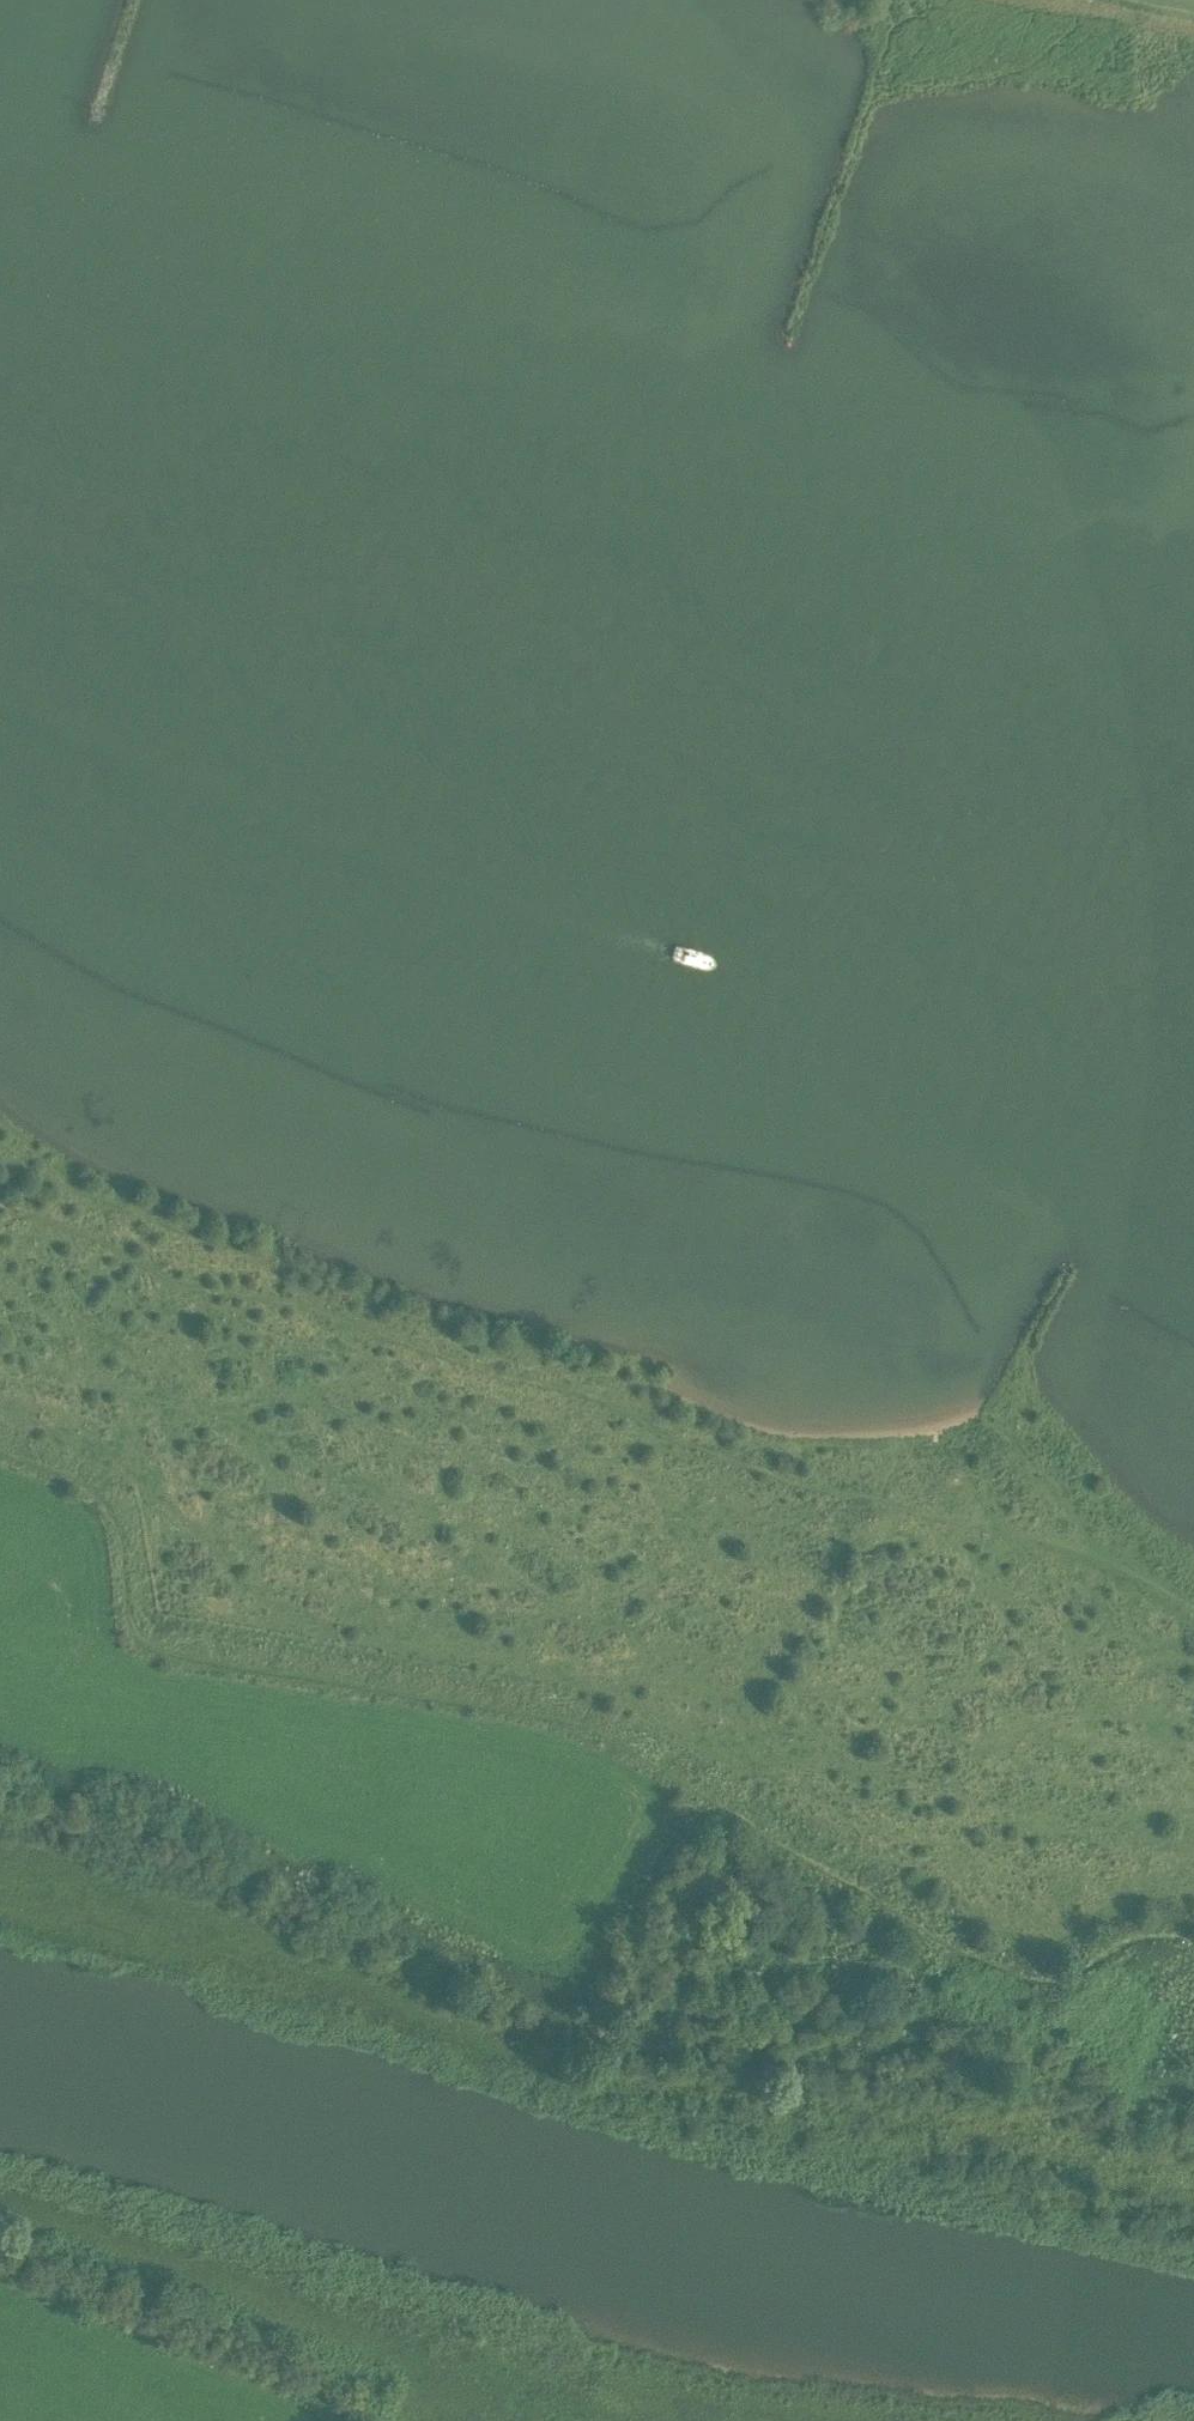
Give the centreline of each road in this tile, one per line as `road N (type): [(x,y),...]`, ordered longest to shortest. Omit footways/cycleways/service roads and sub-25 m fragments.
road 1 (track): [(1193,1943),(1154,1937),(1060,1980),(1029,1981),(995,1970),(595,1731),(529,1711),(144,1646),(132,1633),(116,1520),(103,1500),(83,1482),(0,1451)]

